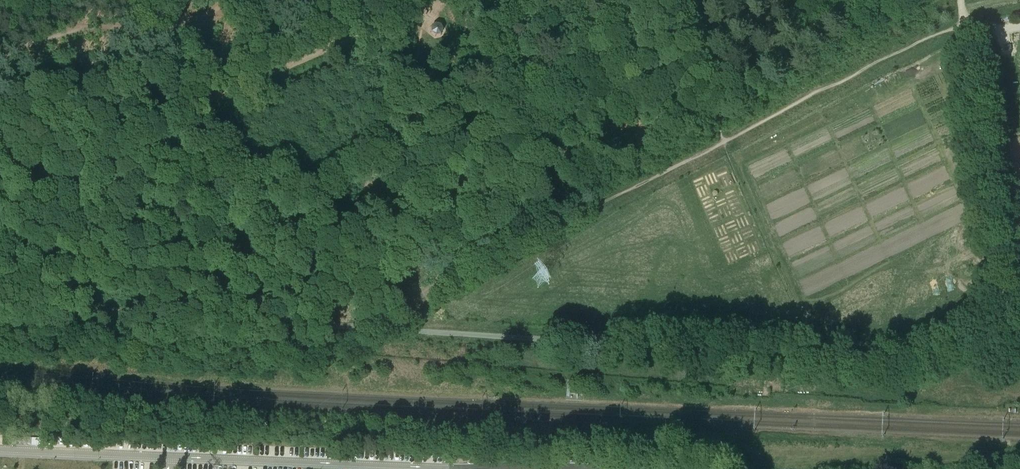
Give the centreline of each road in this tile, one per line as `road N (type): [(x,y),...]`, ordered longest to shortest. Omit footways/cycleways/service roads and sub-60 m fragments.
road 1 (track): [(965,31),(1009,316)]
road 2 (unclassified): [(168,456),(444,468)]
road 3 (unclassified): [(0,449),(168,456)]

